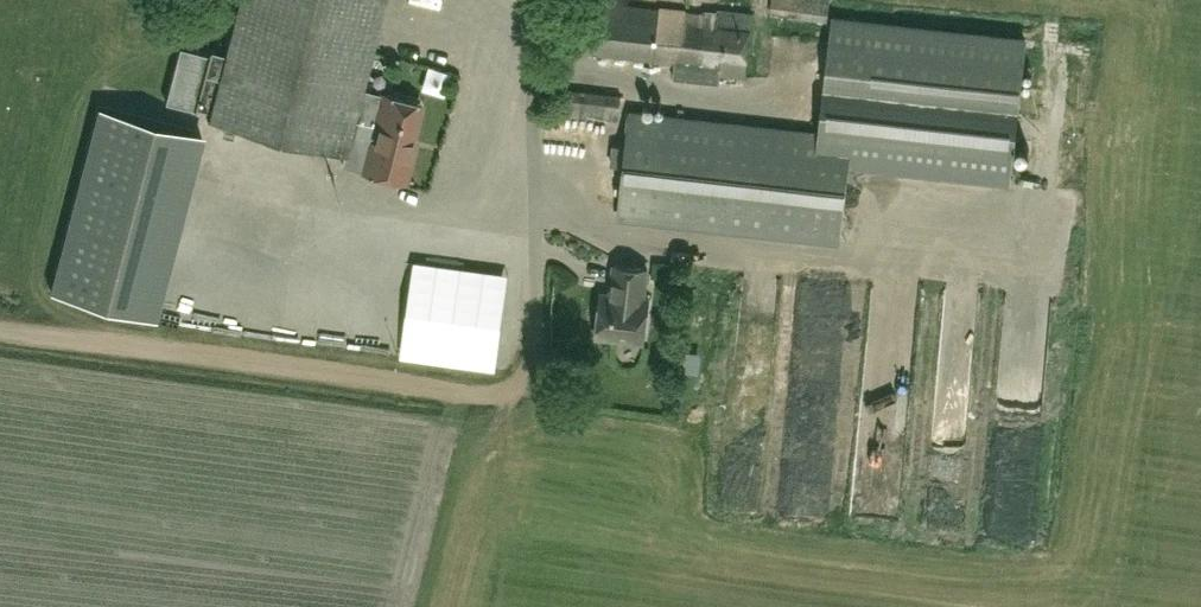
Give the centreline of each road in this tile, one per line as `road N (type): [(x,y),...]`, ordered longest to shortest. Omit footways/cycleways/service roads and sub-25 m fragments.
road 1 (track): [(0,325),(497,393),(526,379),(535,340)]
road 2 (unclassified): [(535,340),(536,0)]

